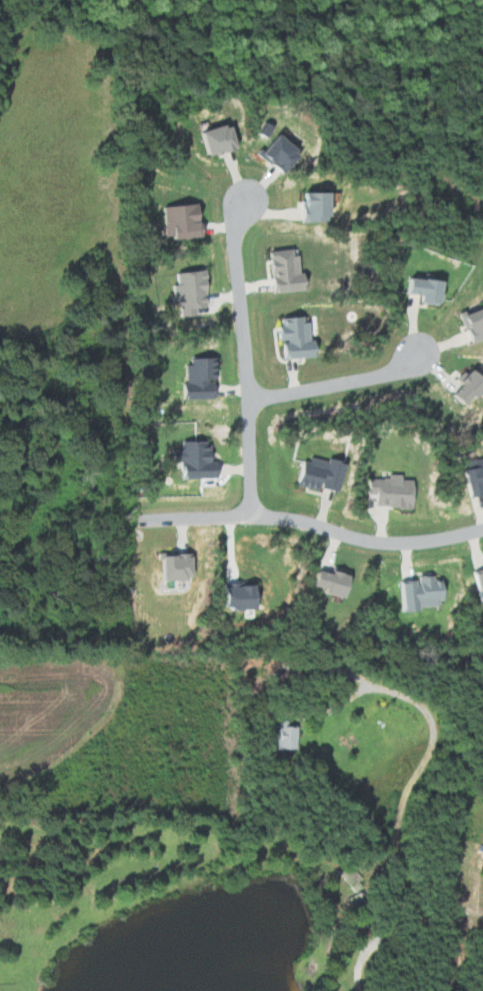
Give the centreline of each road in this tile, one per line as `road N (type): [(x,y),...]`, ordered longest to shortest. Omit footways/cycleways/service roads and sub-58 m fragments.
road 1 (residential): [(482,524),(358,541),(274,515),(127,516)]
road 2 (residential): [(224,198),(242,513)]
road 3 (residential): [(401,349),(363,369),(236,398)]

